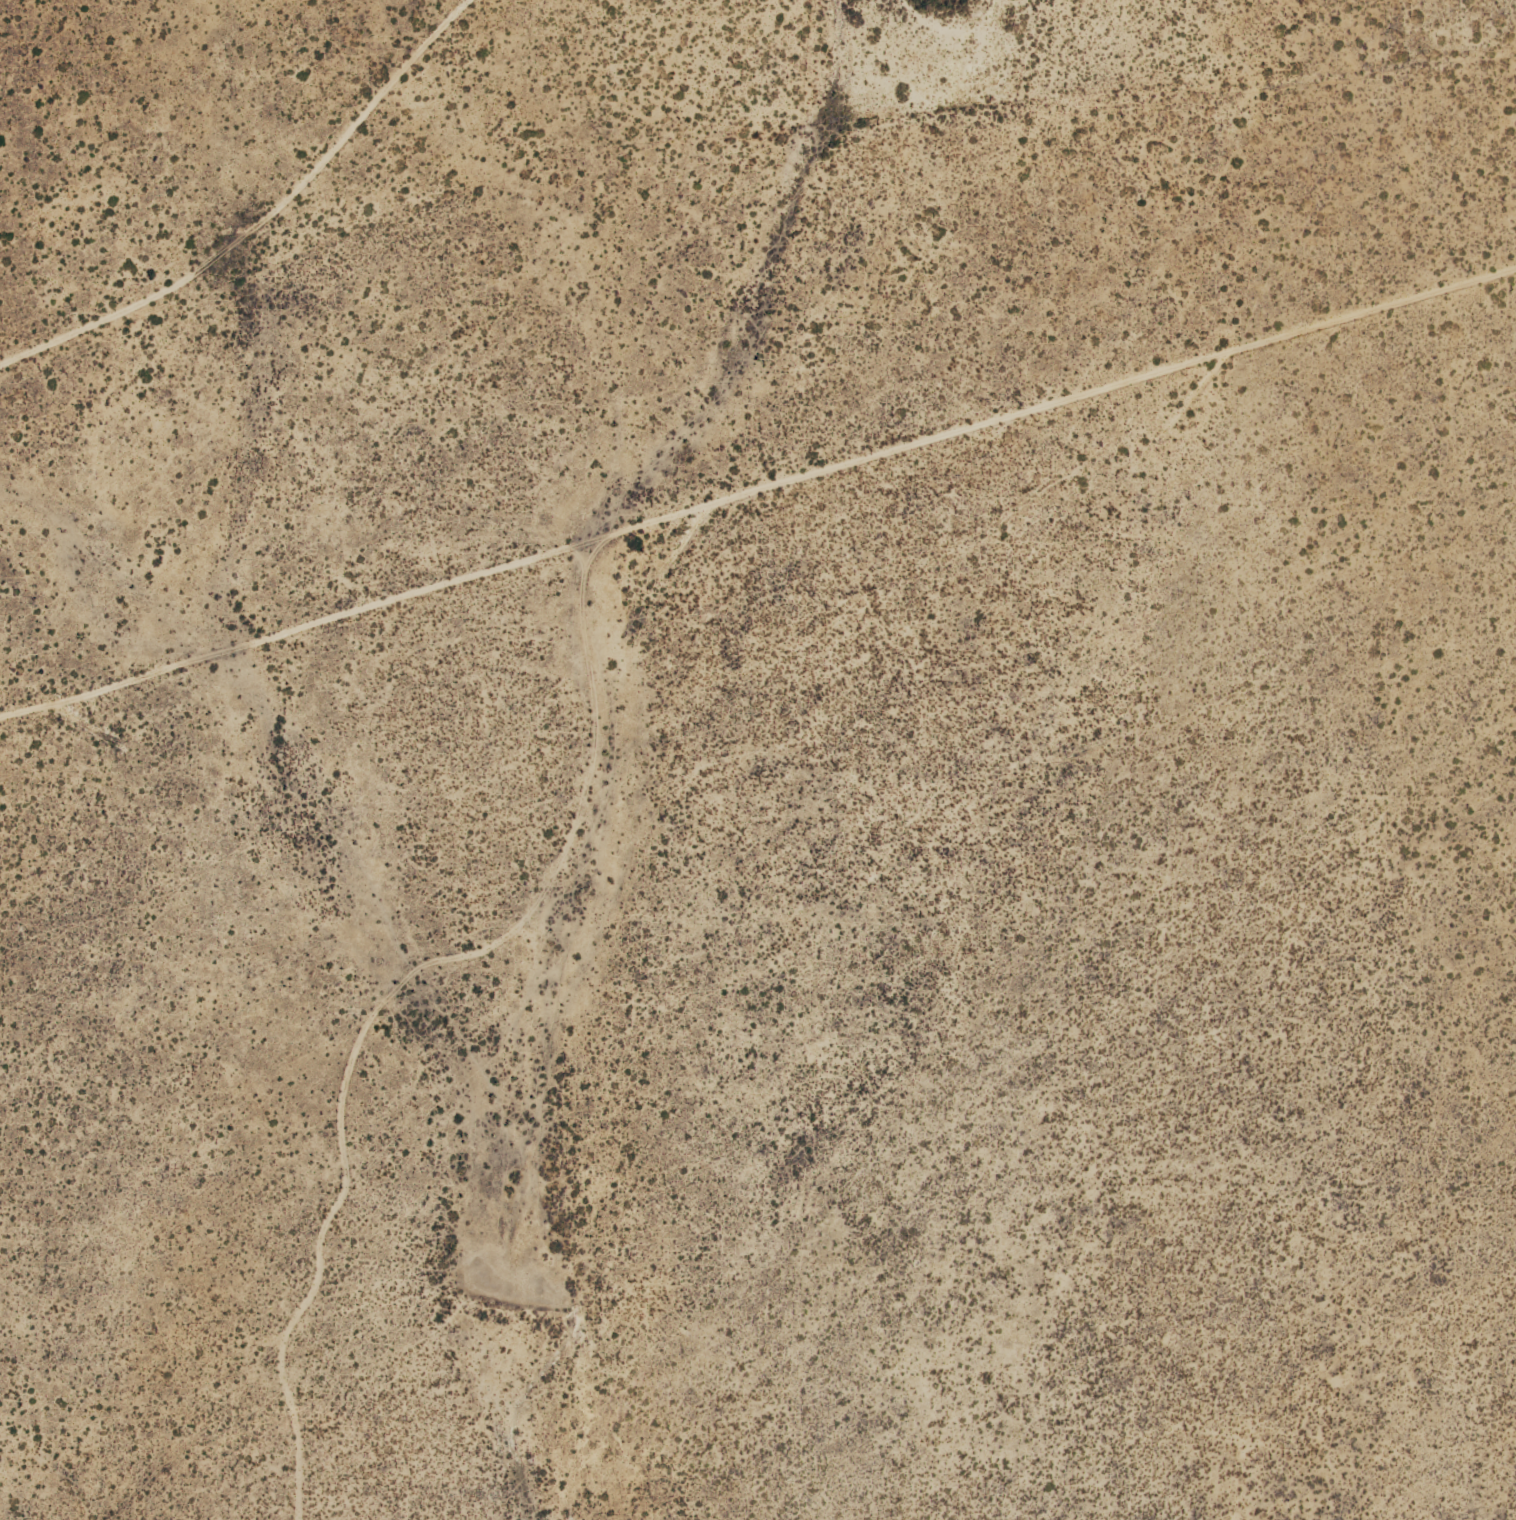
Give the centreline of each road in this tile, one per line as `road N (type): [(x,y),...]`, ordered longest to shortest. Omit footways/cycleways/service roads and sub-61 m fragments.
road 1 (residential): [(0,349),(213,262),(449,0)]

